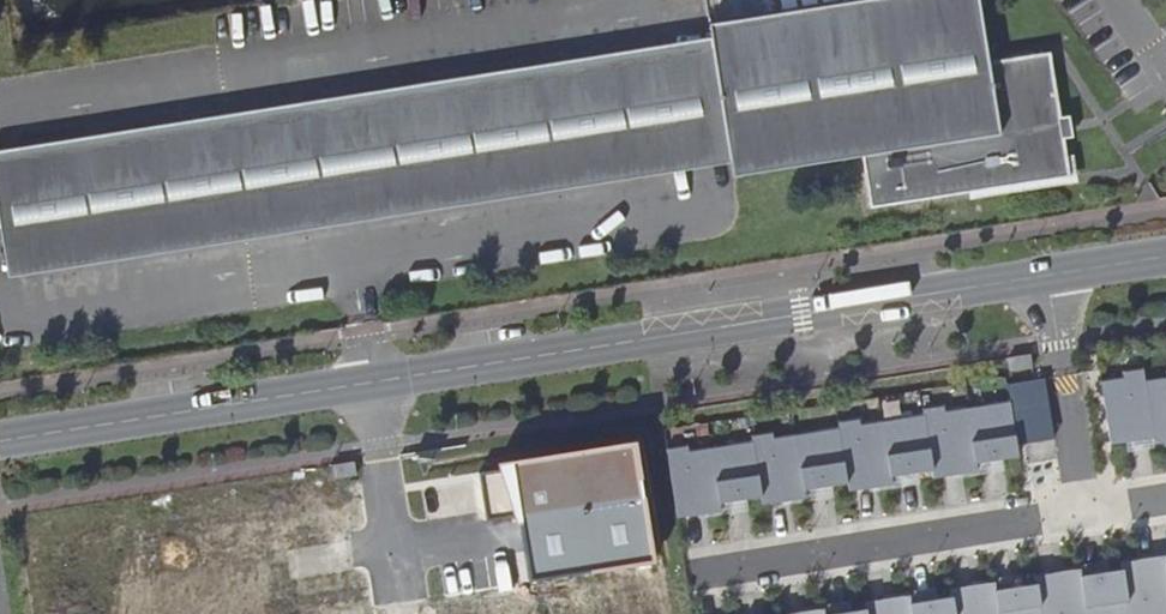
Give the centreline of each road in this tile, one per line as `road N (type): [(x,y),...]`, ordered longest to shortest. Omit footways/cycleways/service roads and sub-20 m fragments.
road 1 (tertiary): [(0,437),(1165,254)]

